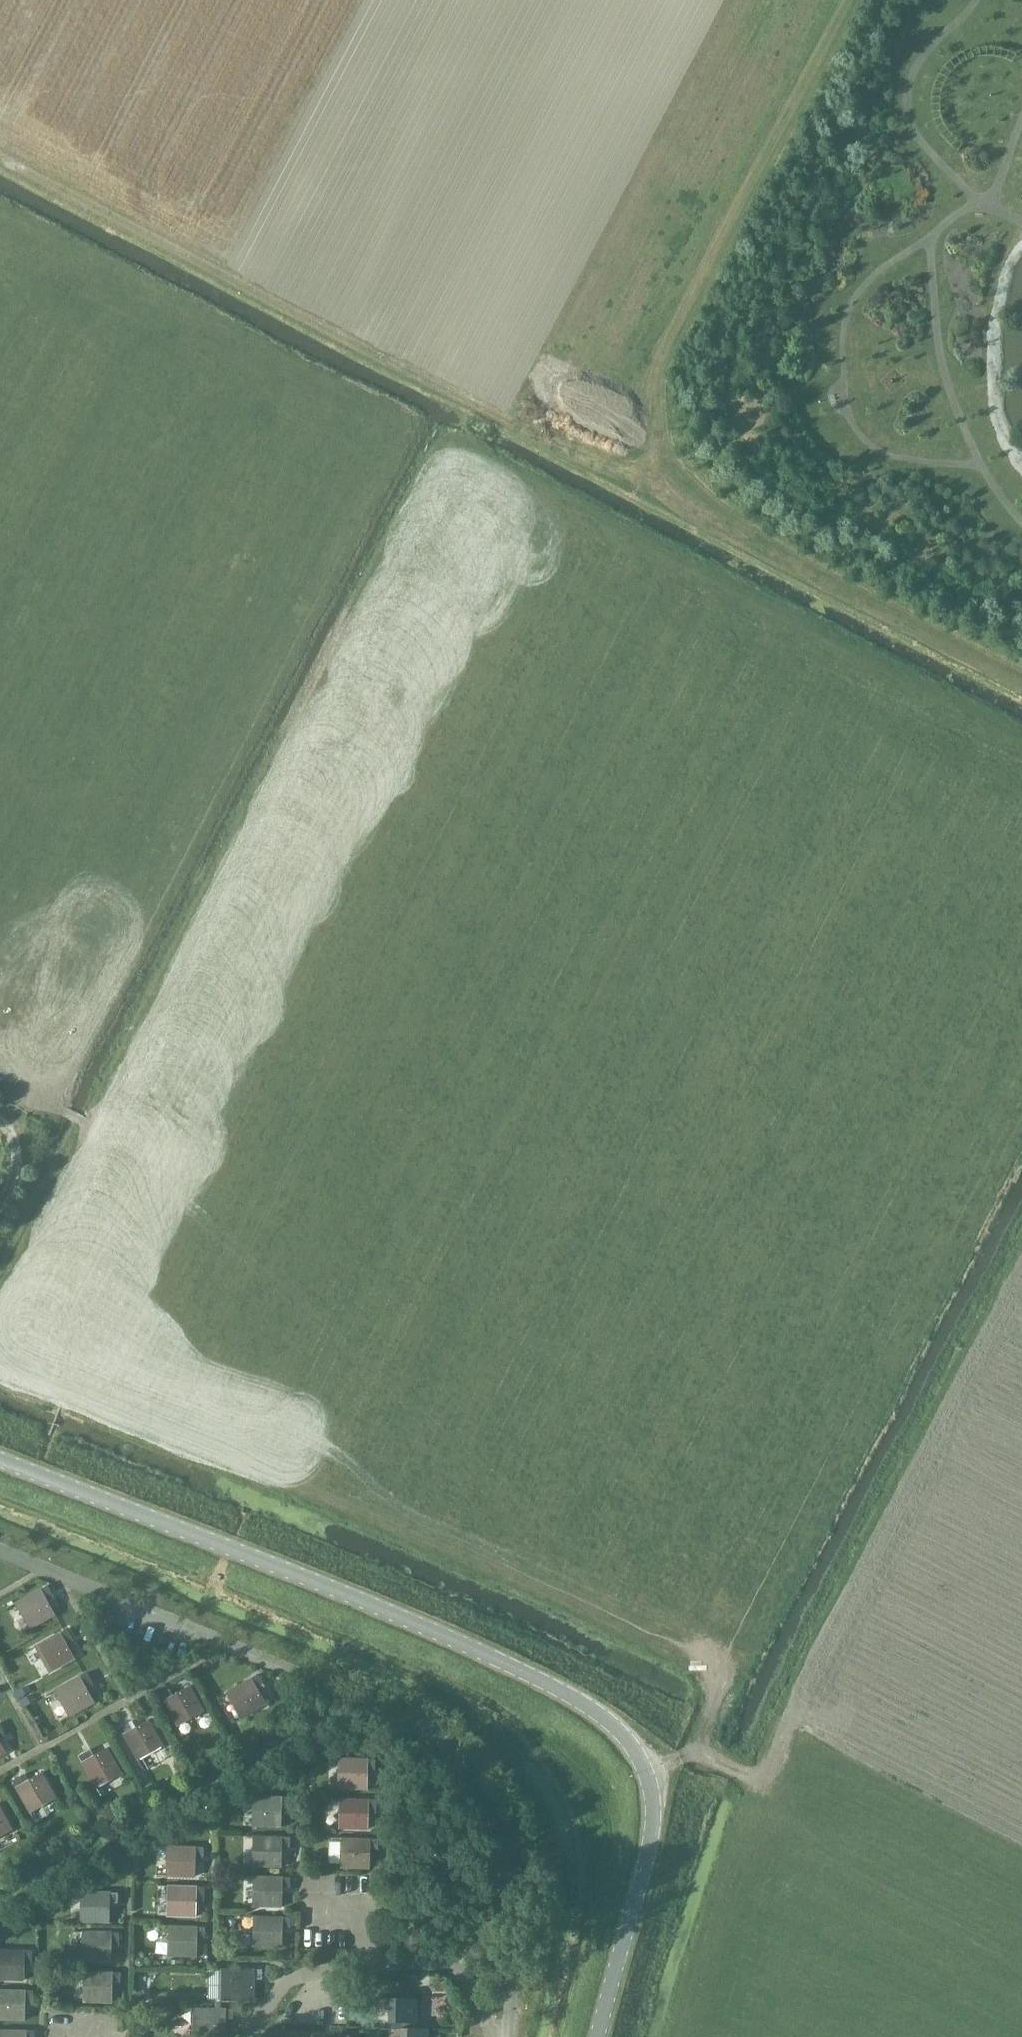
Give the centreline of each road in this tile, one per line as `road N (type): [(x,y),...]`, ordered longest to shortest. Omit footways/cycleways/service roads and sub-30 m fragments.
road 1 (tertiary): [(598,2036),(653,1815),(650,1774),(626,1739),(545,1681),(0,1458)]

